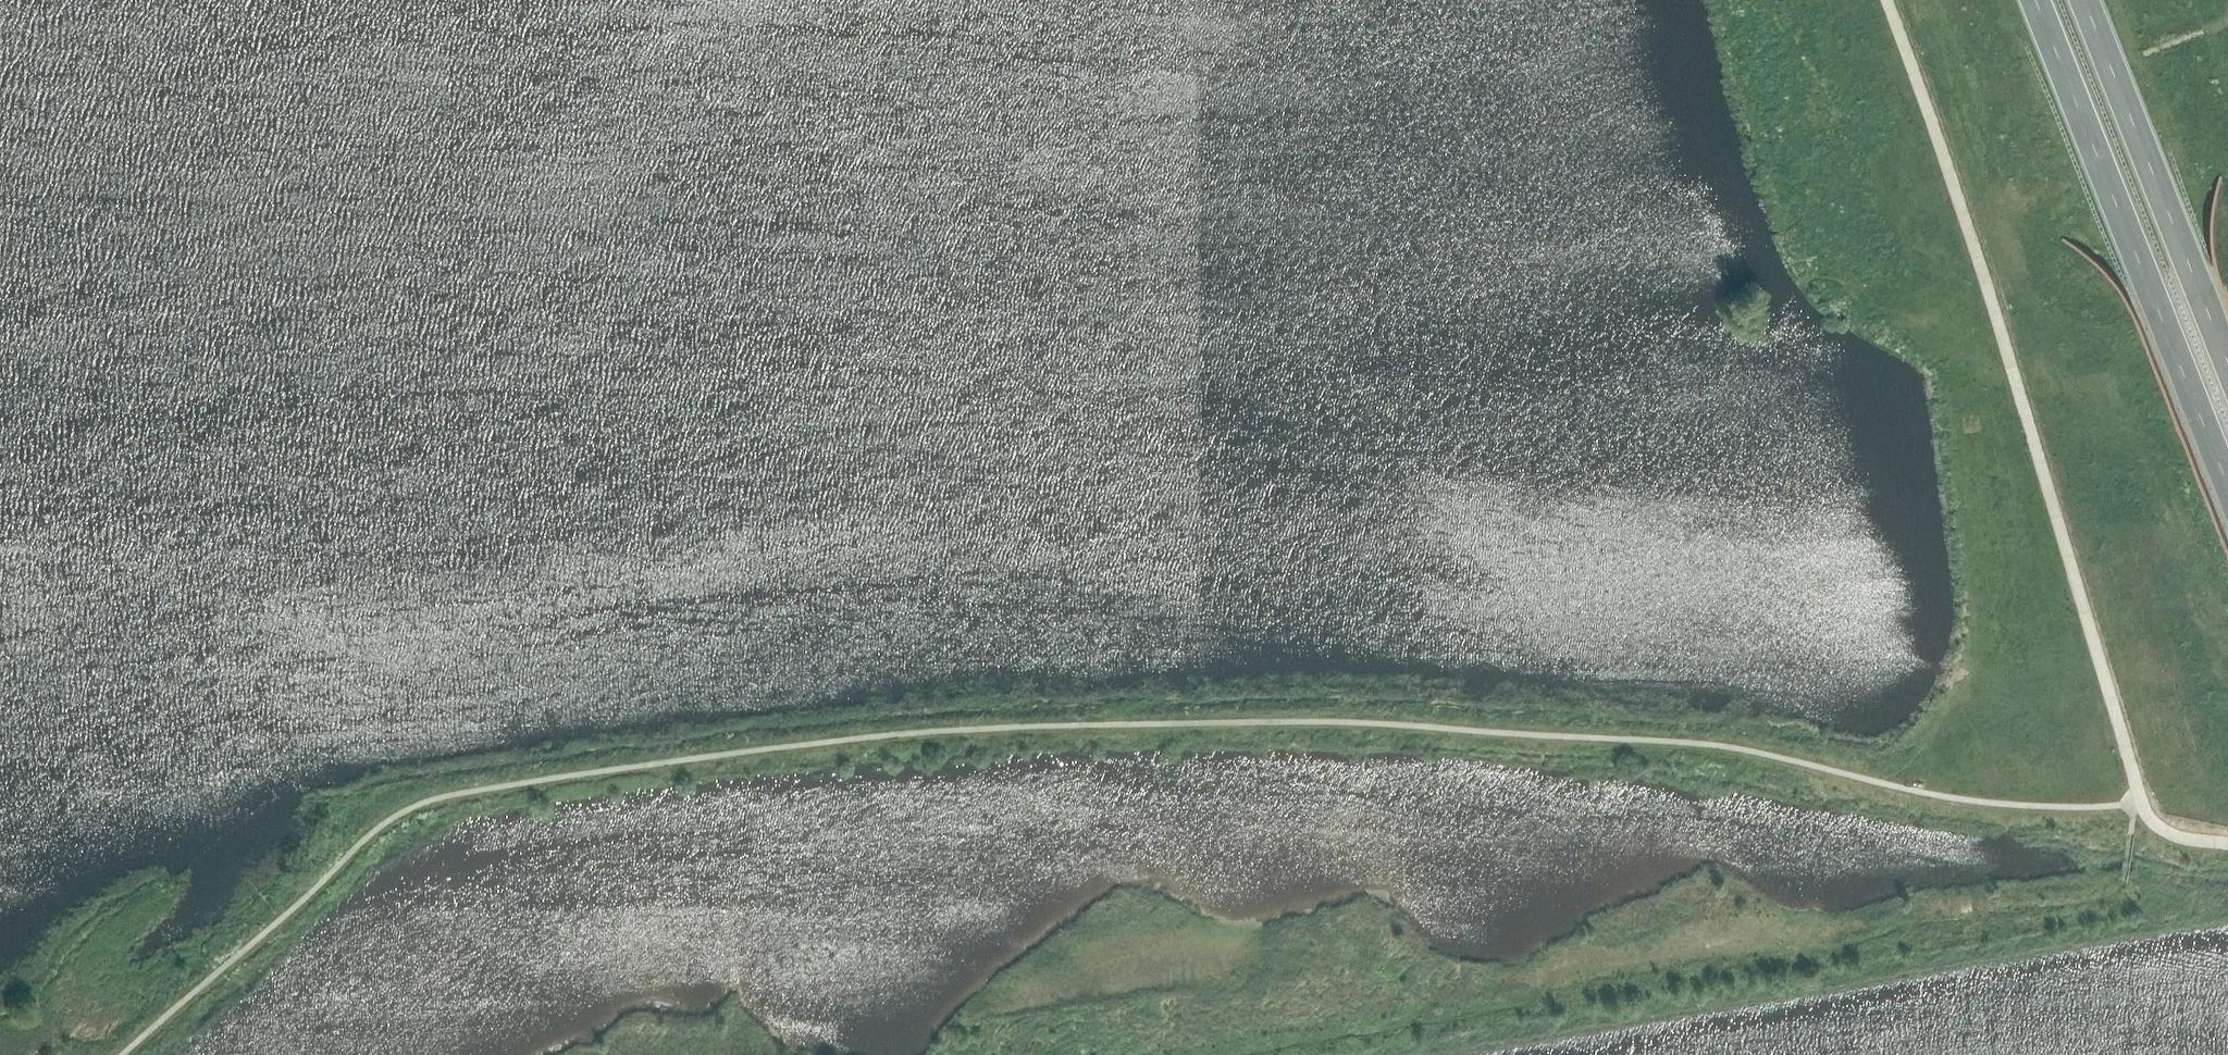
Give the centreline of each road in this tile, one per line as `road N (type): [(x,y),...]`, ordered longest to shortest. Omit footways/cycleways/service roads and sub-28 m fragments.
road 1 (trunk): [(2034,0),(2227,490)]
road 2 (trunk): [(2227,363),(2084,0)]

